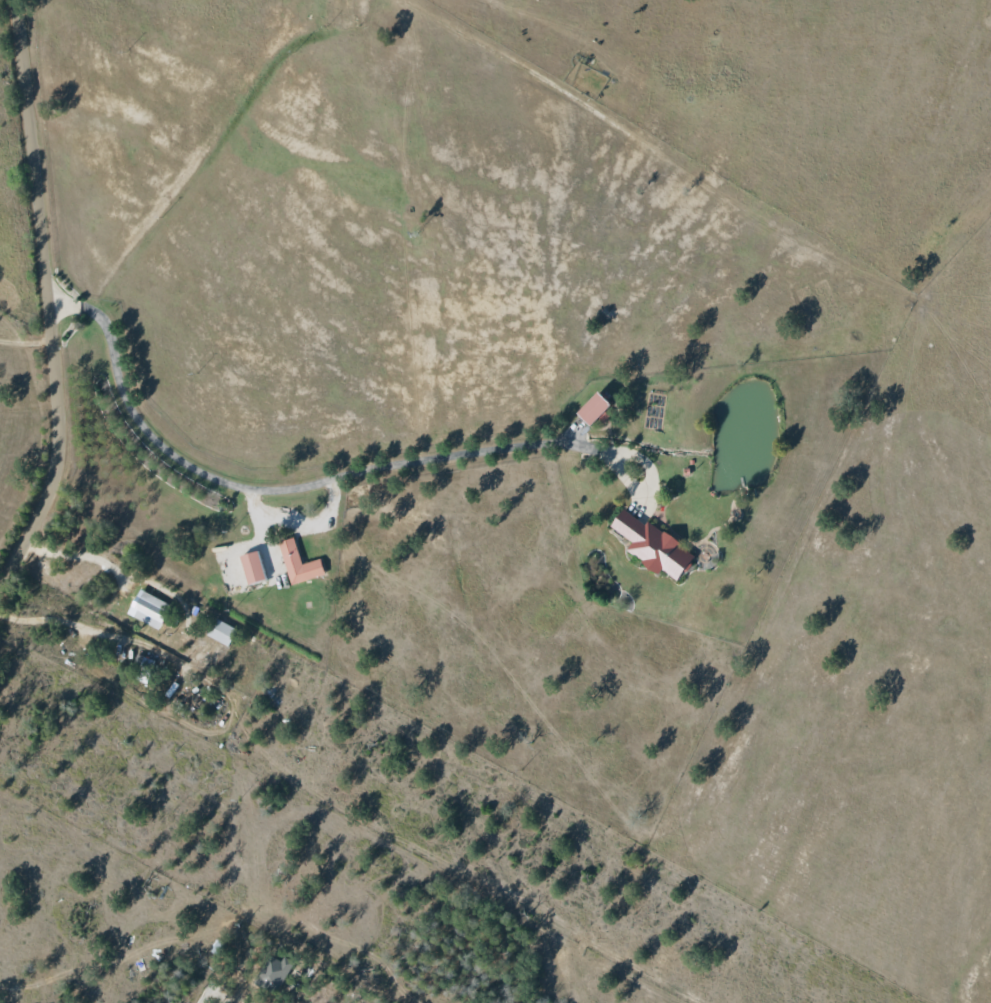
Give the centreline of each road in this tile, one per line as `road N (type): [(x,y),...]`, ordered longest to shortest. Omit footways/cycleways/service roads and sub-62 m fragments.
road 1 (tertiary): [(0,575),(60,444),(10,0)]

